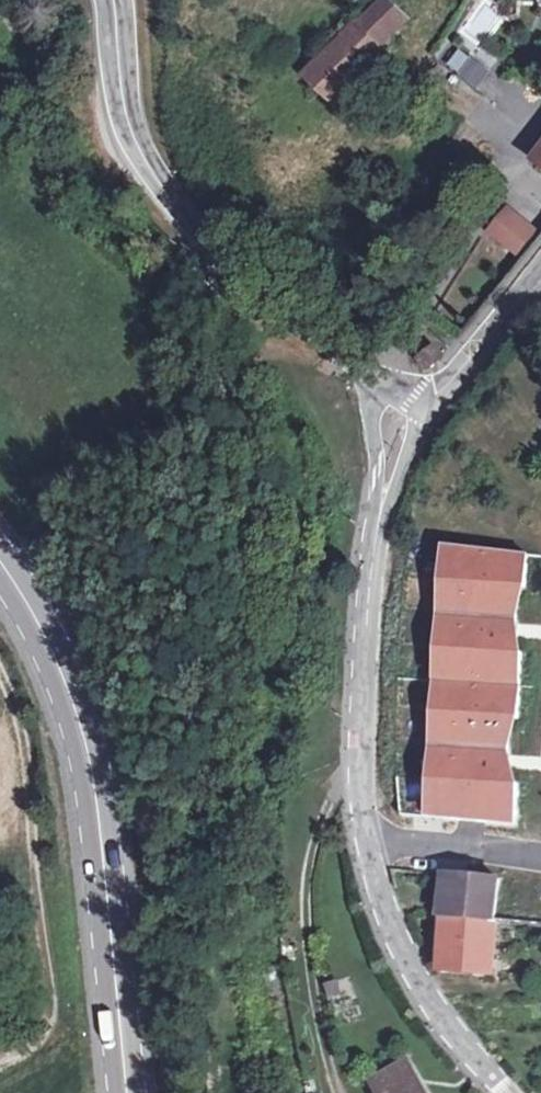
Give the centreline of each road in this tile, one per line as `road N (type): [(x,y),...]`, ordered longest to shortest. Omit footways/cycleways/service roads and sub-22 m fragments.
road 1 (secondary): [(0,565),(54,663),(83,747),(100,830),(125,1092)]
road 2 (residential): [(447,1031),(385,924),(358,809),(356,693),(376,534)]
road 3 (residential): [(379,378),(165,200),(124,124),(107,0)]
road 4 (track): [(0,686),(14,720),(46,991),(34,1038),(0,1067)]
road 5 (track): [(338,1092),(305,965),(303,877),(325,804),(357,757)]
road 6 (residential): [(531,135),(384,383)]
road 7 (residential): [(540,266),(422,411)]
road 8 (residential): [(379,378),(370,406),(376,534)]
road 9 (residential): [(376,534),(422,411)]
road 10 (track): [(234,374),(253,359),(324,369),(348,352)]

